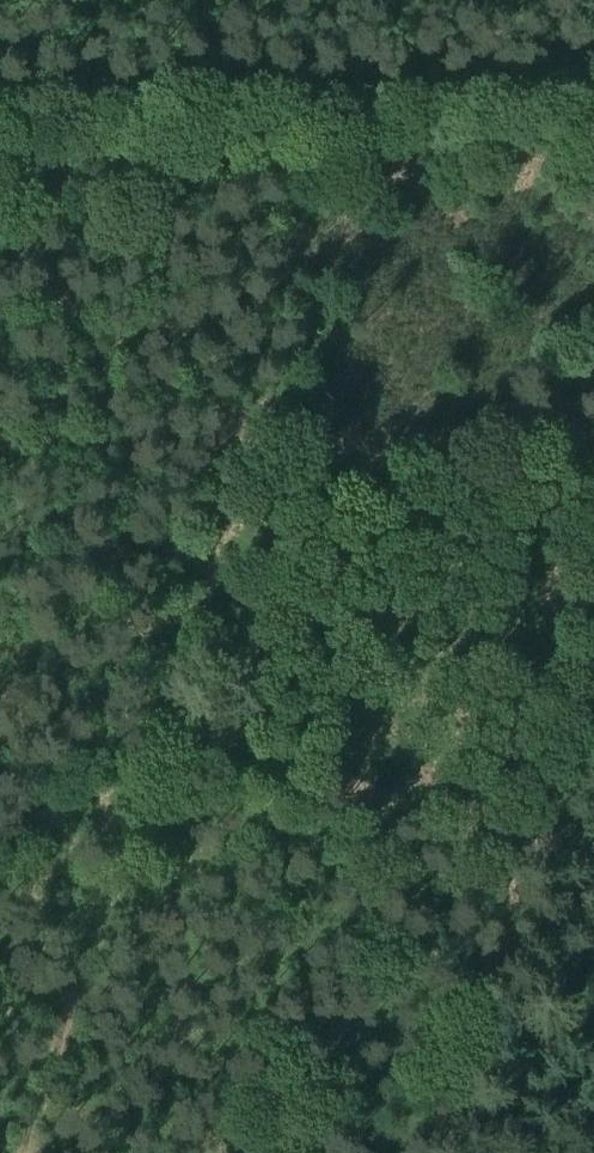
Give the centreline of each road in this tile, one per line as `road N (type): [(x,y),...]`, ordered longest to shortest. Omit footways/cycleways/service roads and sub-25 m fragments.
road 1 (track): [(0,149),(593,140)]
road 2 (track): [(593,875),(530,842),(593,644)]

